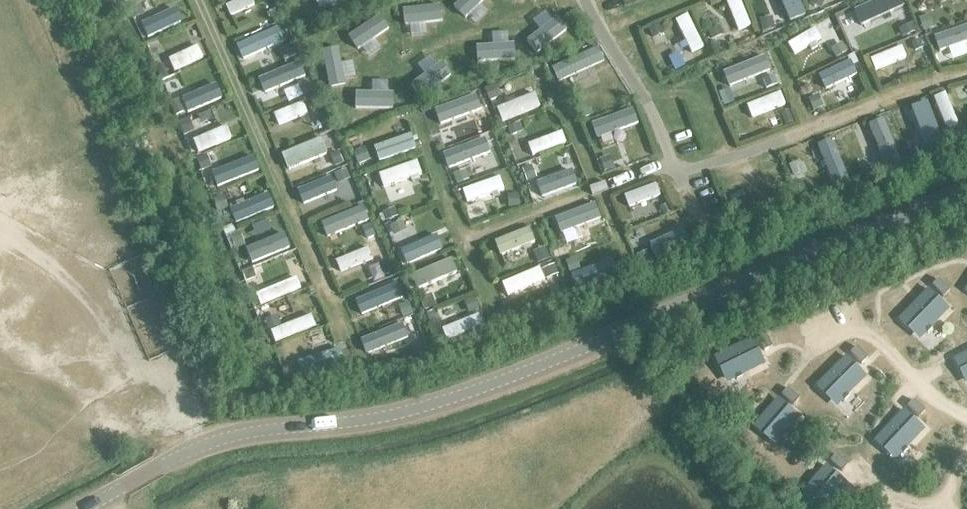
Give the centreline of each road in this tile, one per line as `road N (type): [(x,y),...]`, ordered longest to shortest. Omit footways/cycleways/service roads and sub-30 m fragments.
road 1 (residential): [(81,508),(210,443),(452,400),(966,194)]

